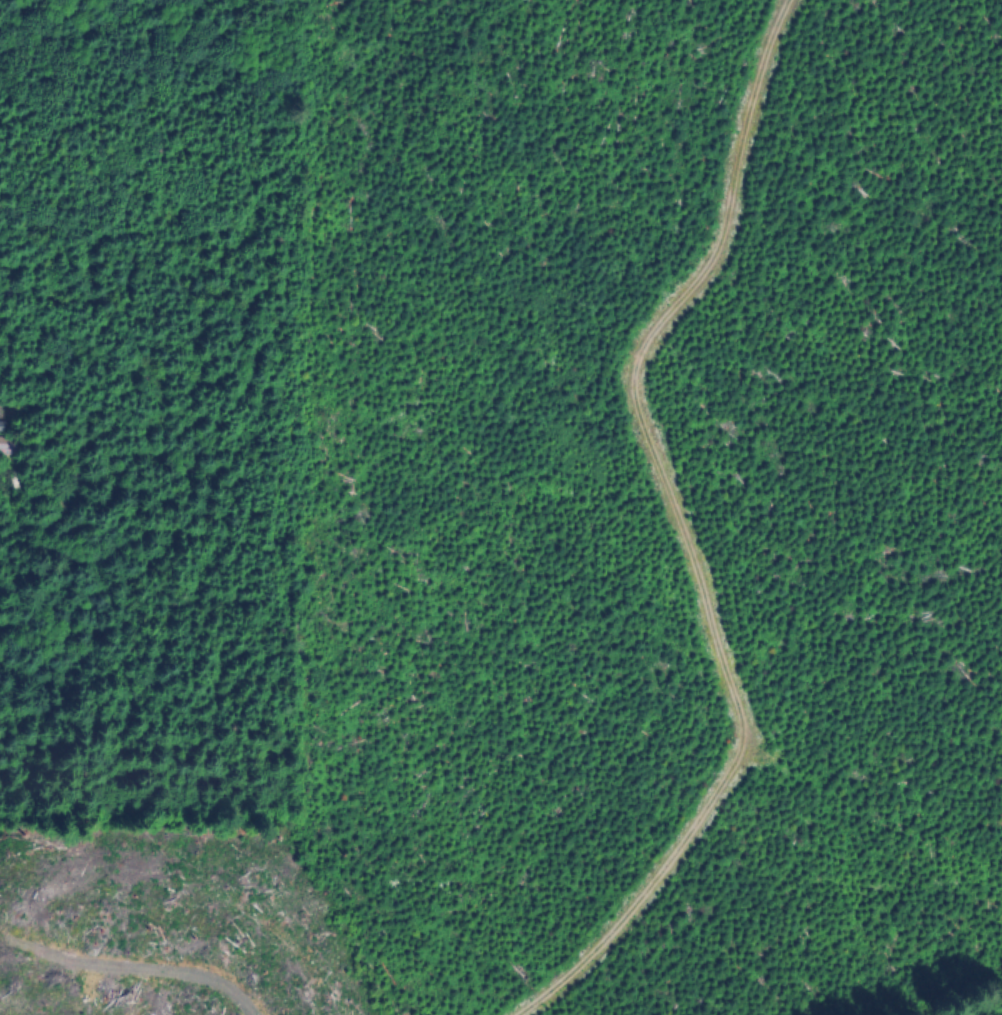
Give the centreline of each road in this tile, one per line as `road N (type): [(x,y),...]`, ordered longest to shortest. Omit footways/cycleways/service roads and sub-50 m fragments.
road 1 (track): [(519,1014),(579,971),(739,732),(637,389),(648,323),(700,273),(763,61),(791,0)]
road 2 (track): [(252,1014),(207,972),(69,955)]

